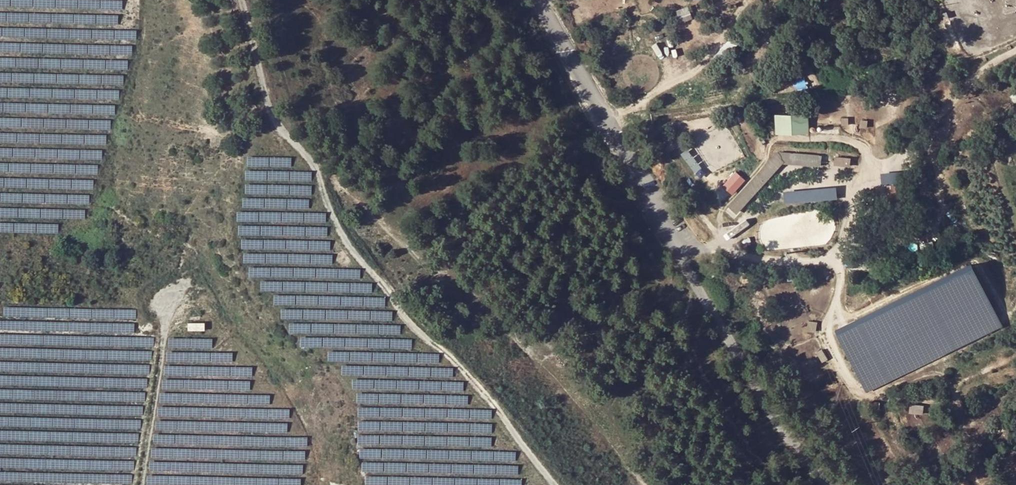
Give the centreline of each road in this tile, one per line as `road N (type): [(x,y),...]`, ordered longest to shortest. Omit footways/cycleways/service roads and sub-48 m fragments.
road 1 (unclassified): [(533,0),(688,268)]
road 2 (track): [(688,268),(791,451),(819,484)]

